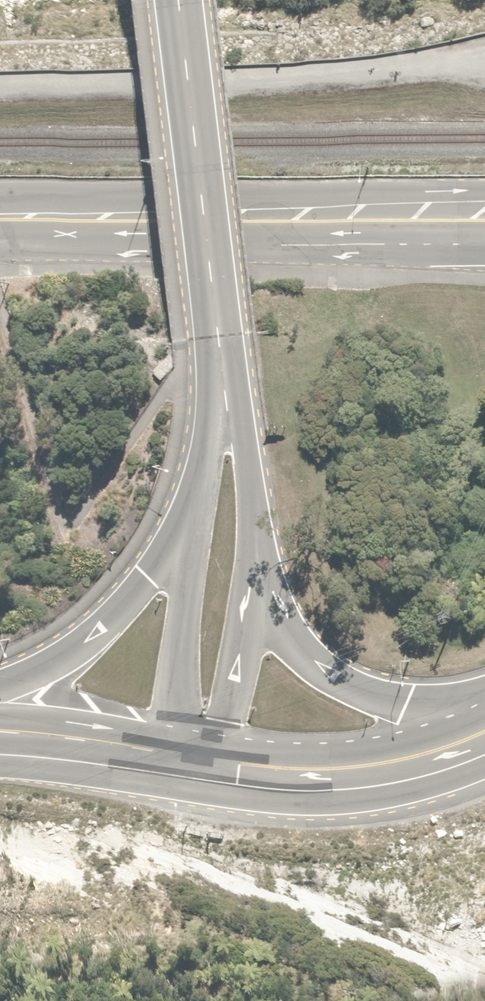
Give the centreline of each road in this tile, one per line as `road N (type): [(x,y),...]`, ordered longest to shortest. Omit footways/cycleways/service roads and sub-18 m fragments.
road 1 (tertiary): [(484,218),(0,215)]
road 2 (primary): [(221,373),(176,0)]
road 3 (primary): [(195,755),(350,764),(484,729)]
road 4 (primary): [(254,573),(293,641),(351,686),(402,705),(484,709)]
road 5 (primary): [(0,698),(101,629),(190,529)]
road 6 (primary): [(195,755),(179,672),(190,529)]
road 7 (primary): [(221,373),(250,475),(254,573)]
road 8 (primary): [(0,730),(195,755)]
road 9 (primary): [(254,573),(224,721),(195,755)]
road 10 (primary): [(190,529),(221,373)]

